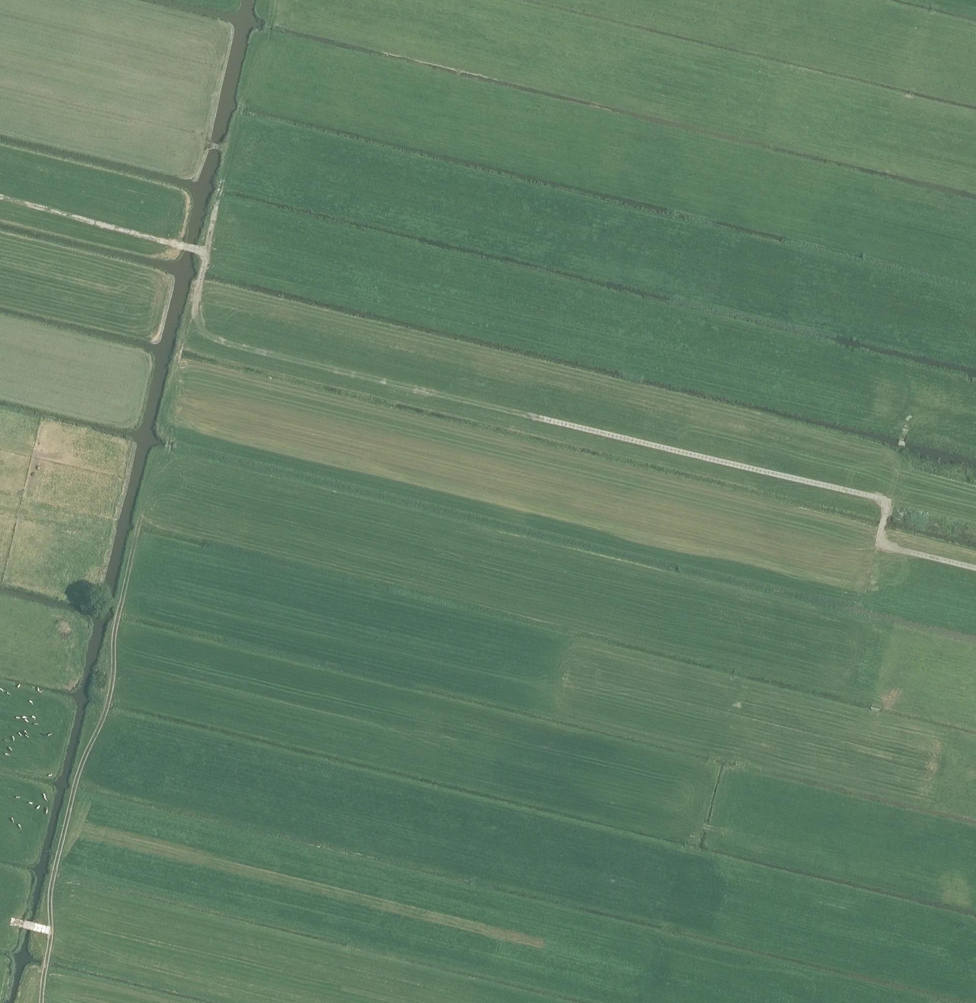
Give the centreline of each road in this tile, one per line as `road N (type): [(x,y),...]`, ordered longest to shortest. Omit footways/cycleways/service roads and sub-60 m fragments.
road 1 (track): [(185,334),(886,501)]
road 2 (track): [(198,290),(166,456),(139,523),(117,625),(113,693),(81,766),(52,888),(50,931)]
road 3 (track): [(181,245),(0,197)]
road 4 (track): [(232,150),(274,0)]
road 5 (track): [(181,245),(207,251),(232,150)]

